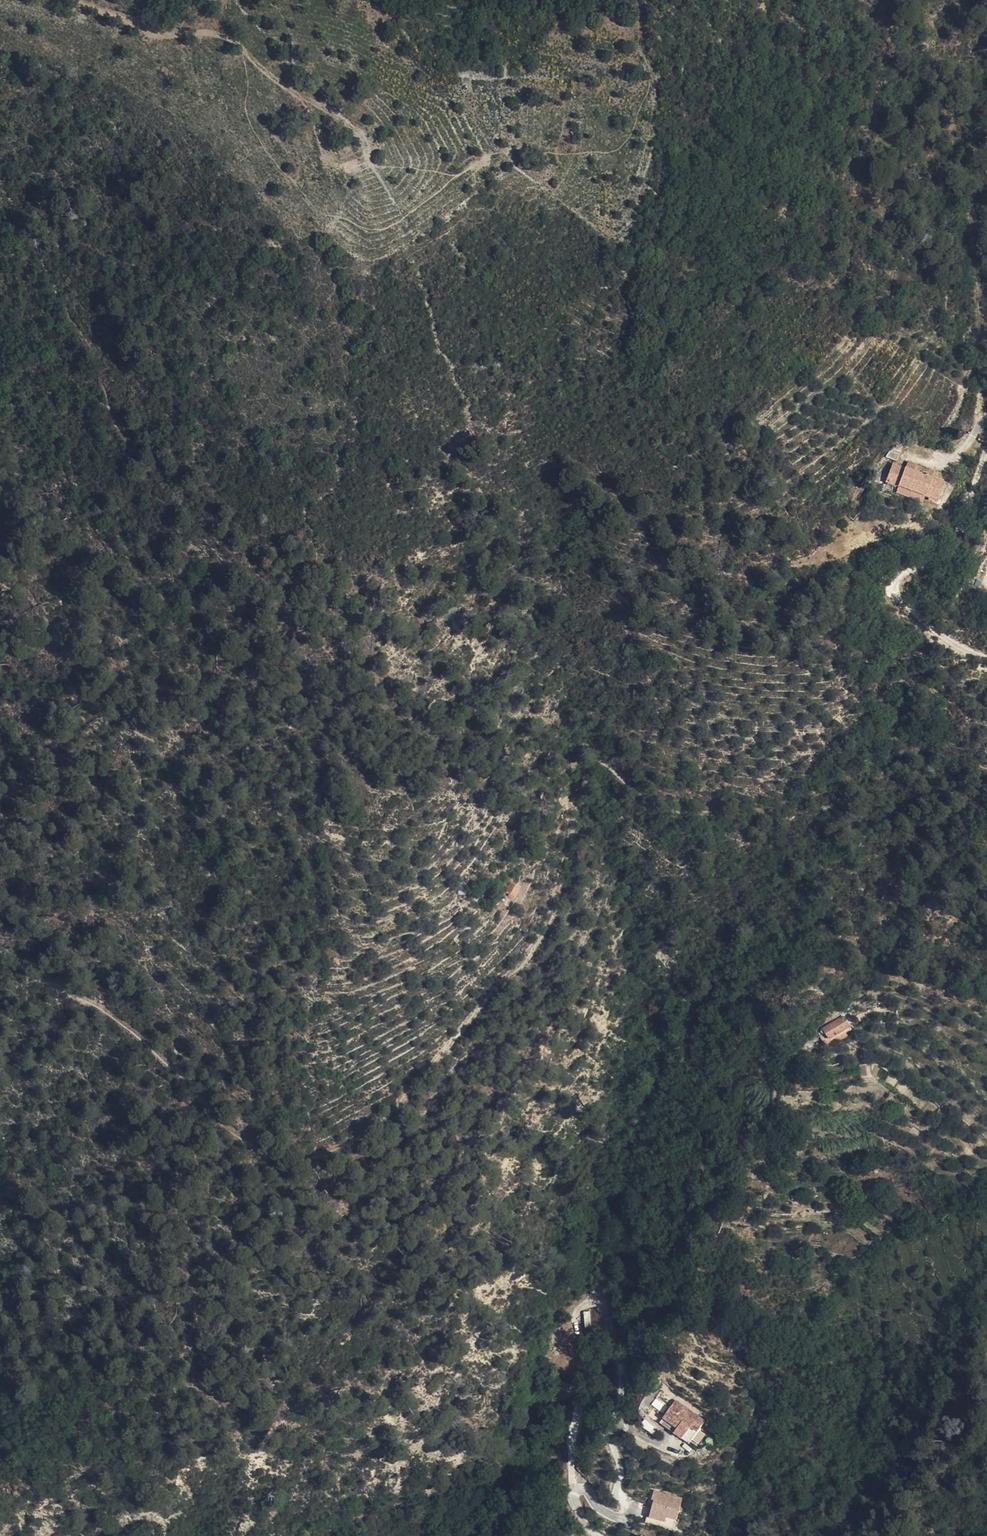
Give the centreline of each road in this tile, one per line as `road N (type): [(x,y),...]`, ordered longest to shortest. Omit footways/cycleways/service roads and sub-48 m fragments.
road 1 (track): [(68,0),(156,37),(202,34),(242,50)]

